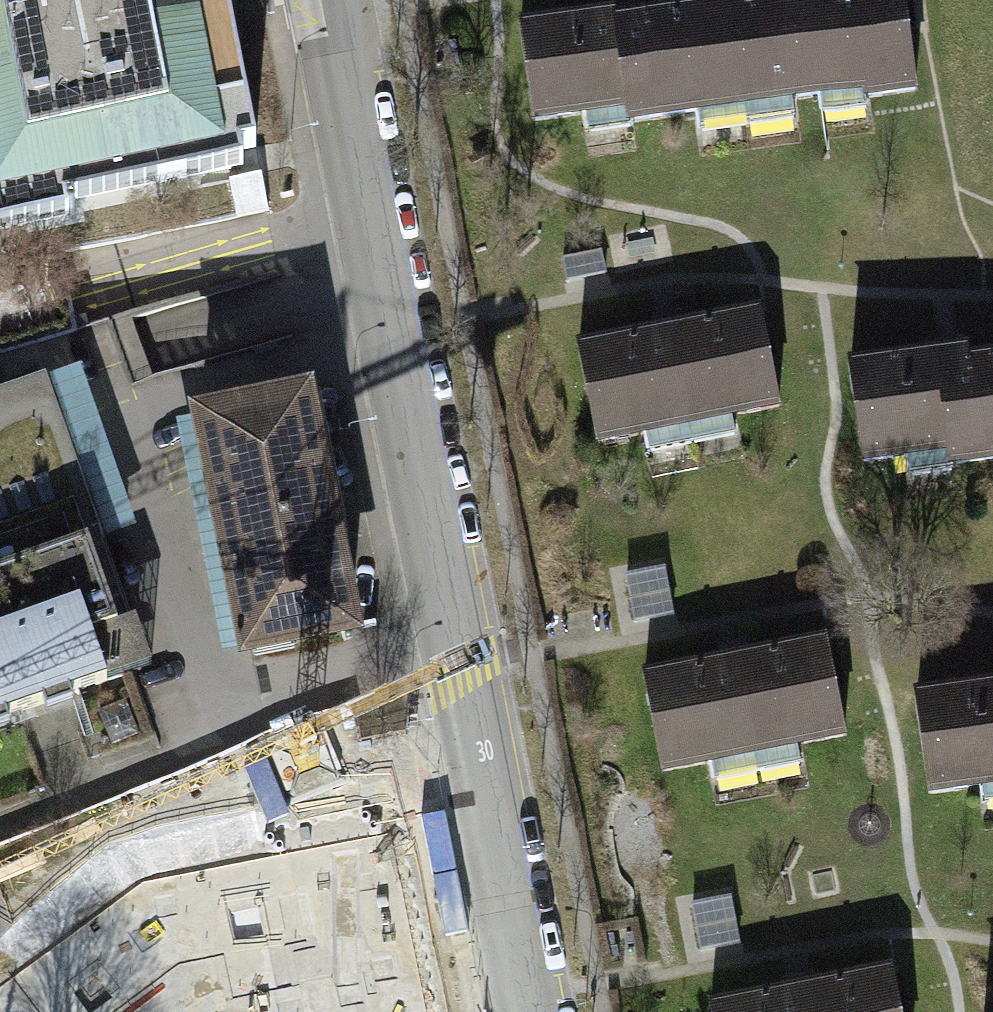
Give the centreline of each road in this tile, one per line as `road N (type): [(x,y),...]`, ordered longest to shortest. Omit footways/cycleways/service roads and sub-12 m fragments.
road 1 (residential): [(327,0),(526,1011)]

